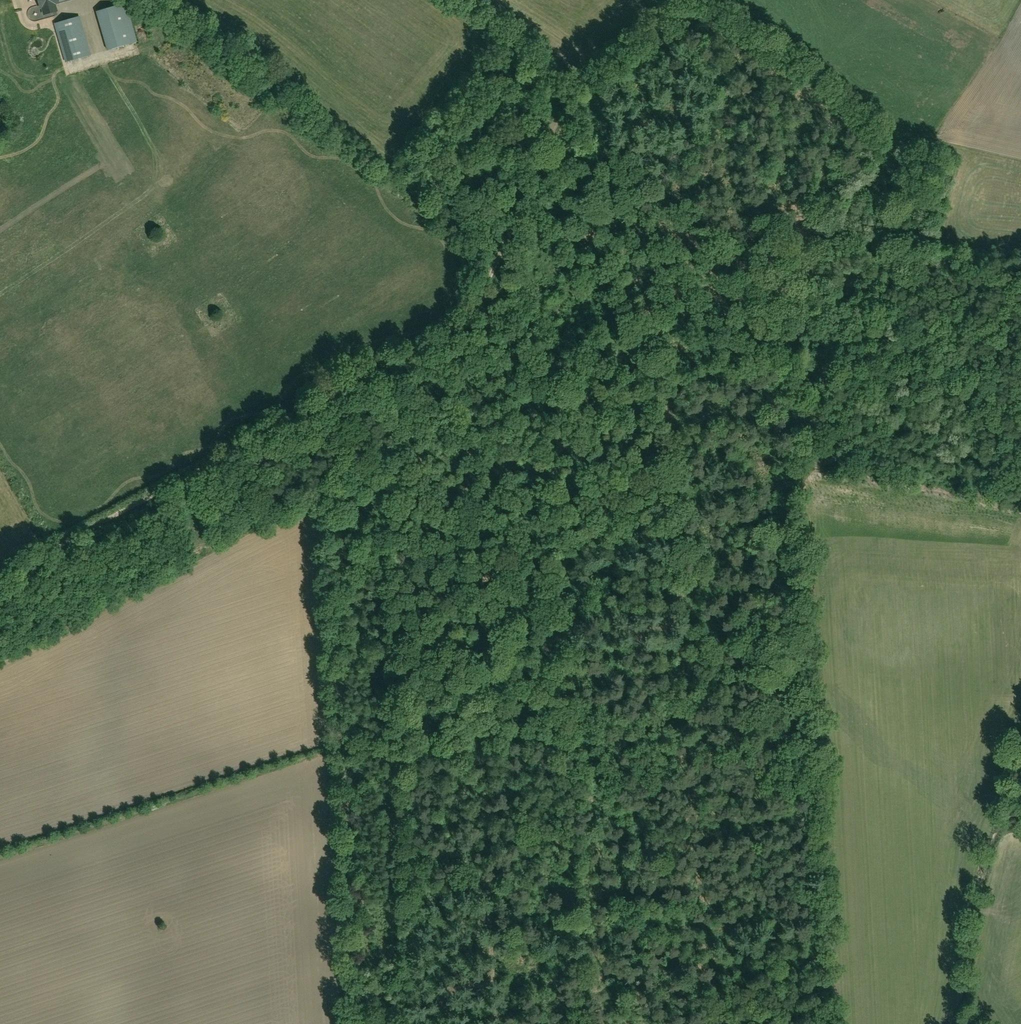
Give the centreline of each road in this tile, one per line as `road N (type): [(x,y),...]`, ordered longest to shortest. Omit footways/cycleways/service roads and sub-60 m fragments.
road 1 (track): [(0,581),(446,342),(469,316),(532,180)]
road 2 (track): [(532,180),(558,115),(586,72)]

